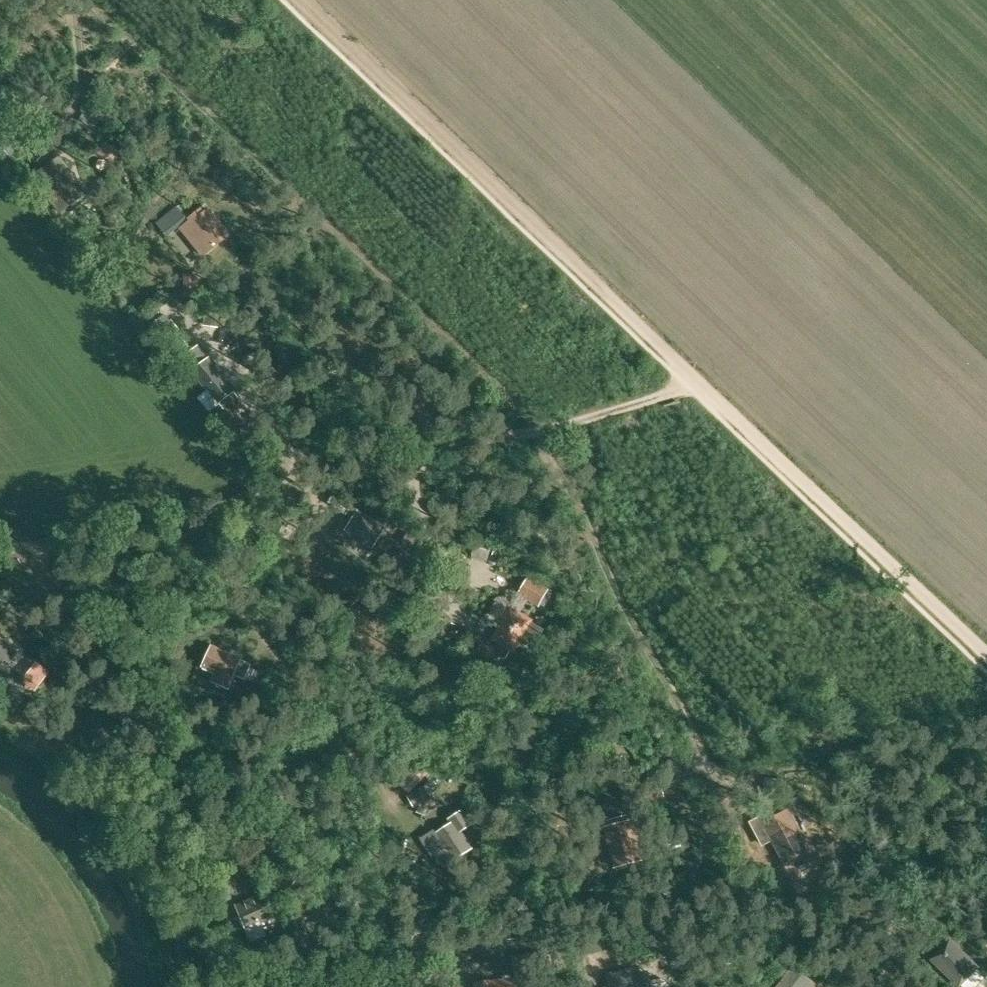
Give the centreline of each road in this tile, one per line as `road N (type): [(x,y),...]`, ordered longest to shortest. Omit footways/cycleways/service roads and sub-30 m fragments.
road 1 (track): [(576,420),(620,519),(625,567),(696,716),(701,753),(684,783),(713,868),(431,896),(304,932),(55,542)]
road 2 (track): [(300,0),(986,649)]
road 3 (track): [(694,380),(576,420),(328,456),(214,502),(0,551)]
road 4 (track): [(193,508),(431,896)]
road 5 (track): [(328,456),(52,126)]

